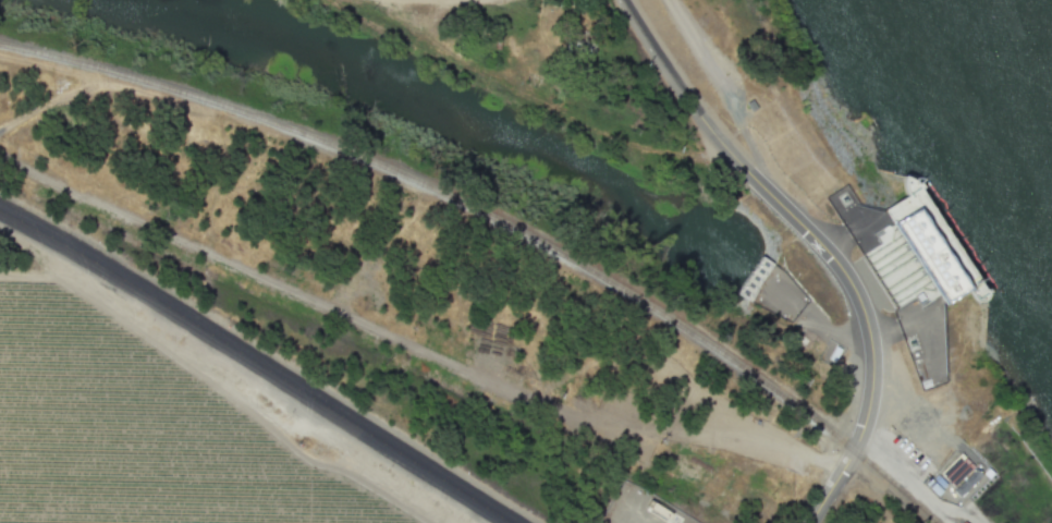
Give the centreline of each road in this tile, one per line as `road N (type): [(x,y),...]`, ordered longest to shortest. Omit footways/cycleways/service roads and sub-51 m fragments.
road 1 (tertiary): [(623,0),(662,72),(834,262),(857,300),(870,343),(867,409),(853,452),(809,522)]
road 2 (secondary): [(509,522),(111,272),(0,212)]

